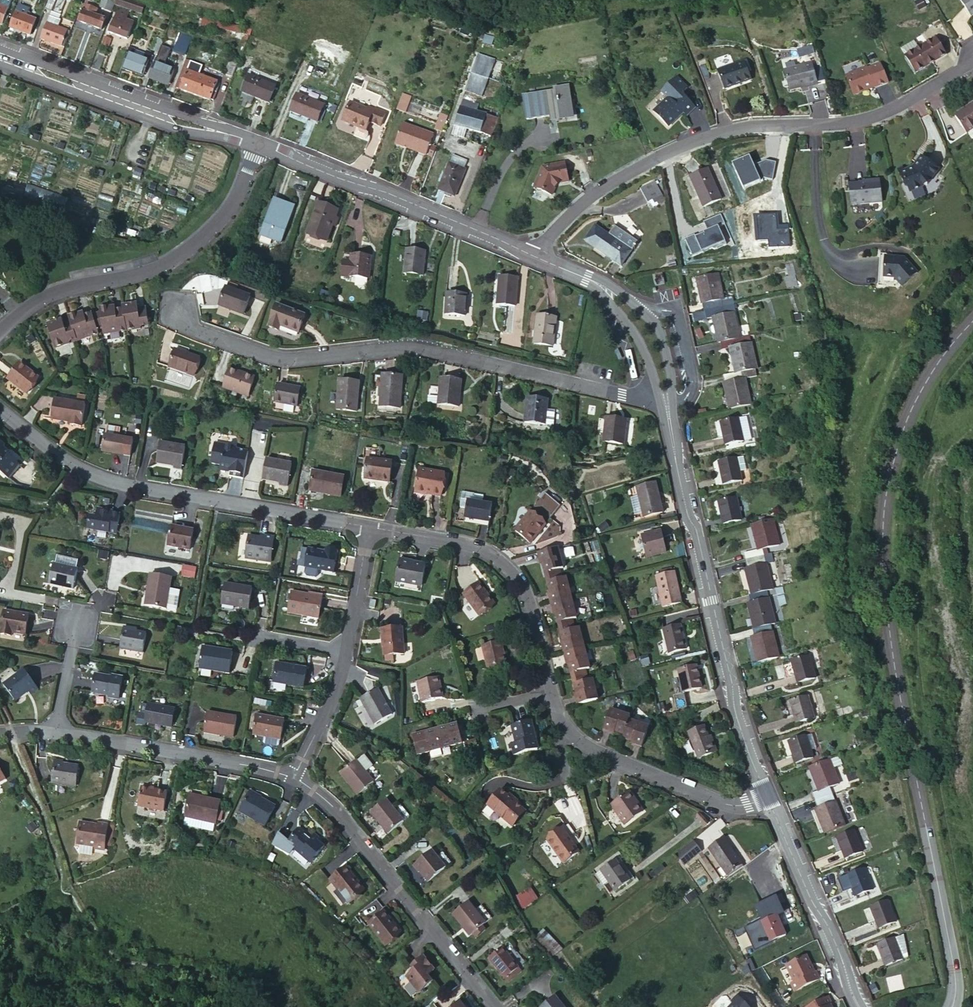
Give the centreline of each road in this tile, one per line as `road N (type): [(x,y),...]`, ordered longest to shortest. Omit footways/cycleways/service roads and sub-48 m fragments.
road 1 (tertiary): [(952,1006),(955,977),(882,559),(897,448),(933,370),(972,321)]
road 2 (residential): [(667,405),(414,347),(287,358),(177,320),(177,300)]
road 3 (residential): [(537,257),(585,199),(673,150),(720,133),(849,125),(892,111),(972,62)]
road 4 (track): [(269,1006),(223,979),(120,959),(67,891),(50,824),(10,732)]
road 5 (tertiary): [(667,405),(734,711),(768,797)]
road 6 (residential): [(0,409),(49,448),(113,481),(370,527)]
road 7 (residential): [(0,330),(53,293),(180,254),(219,221),(257,143)]
road 8 (residential): [(493,1006),(333,806),(294,778)]
road 9 (tertiary): [(257,143),(537,257)]
road 10 (residential): [(370,527),(465,544),(504,563),(529,597),(553,689)]
road 11 (residential): [(553,689),(569,731),(596,750),(727,805),(768,797)]
road 12 (residential): [(294,778),(57,732)]
road 13 (tertiary): [(217,131),(0,48)]
road 14 (tertiary): [(0,64),(176,129),(217,131)]
road 15 (tertiary): [(768,797),(859,1006)]
road 16 (tertiary): [(667,405),(662,336),(625,296),(600,285)]
road 17 (residential): [(294,778),(347,649)]
road 18 (tertiary): [(600,285),(625,317),(667,405)]
road 19 (residential): [(347,649),(370,527)]

